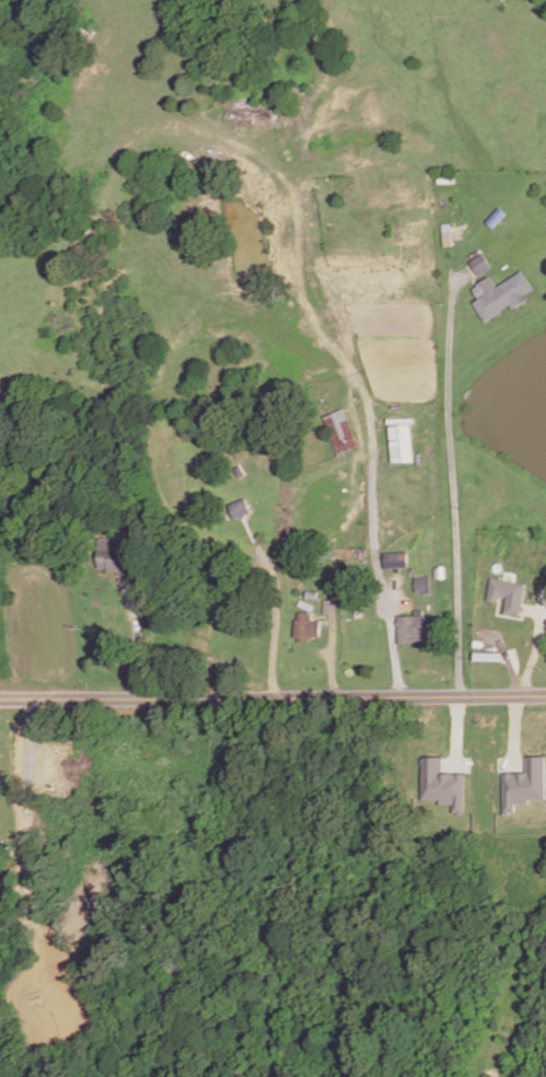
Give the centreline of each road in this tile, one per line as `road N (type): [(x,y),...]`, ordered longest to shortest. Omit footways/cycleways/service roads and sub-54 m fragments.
road 1 (residential): [(0,699),(545,697)]

